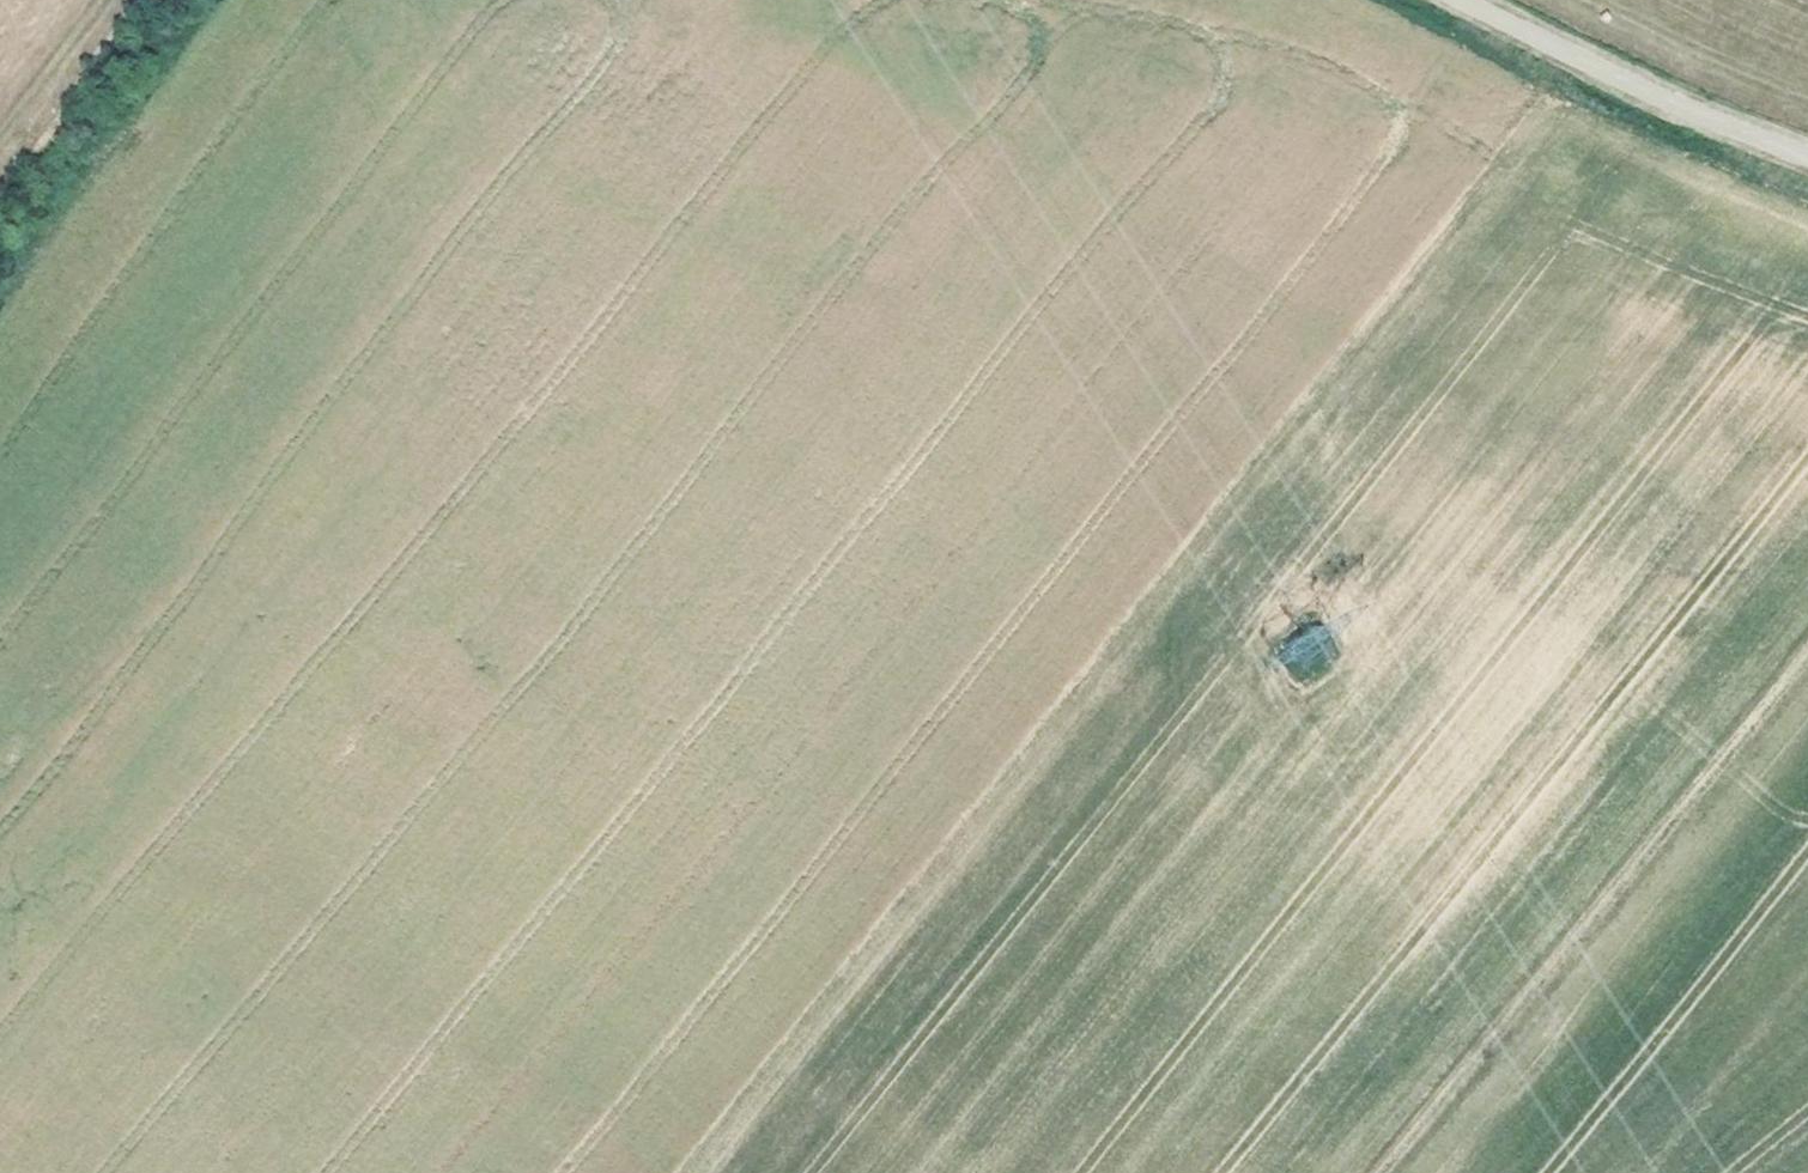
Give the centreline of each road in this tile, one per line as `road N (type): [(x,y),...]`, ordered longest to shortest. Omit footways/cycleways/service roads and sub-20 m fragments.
road 1 (track): [(1807,643),(1381,1172)]
road 2 (track): [(1807,162),(1657,100),(1451,0)]

